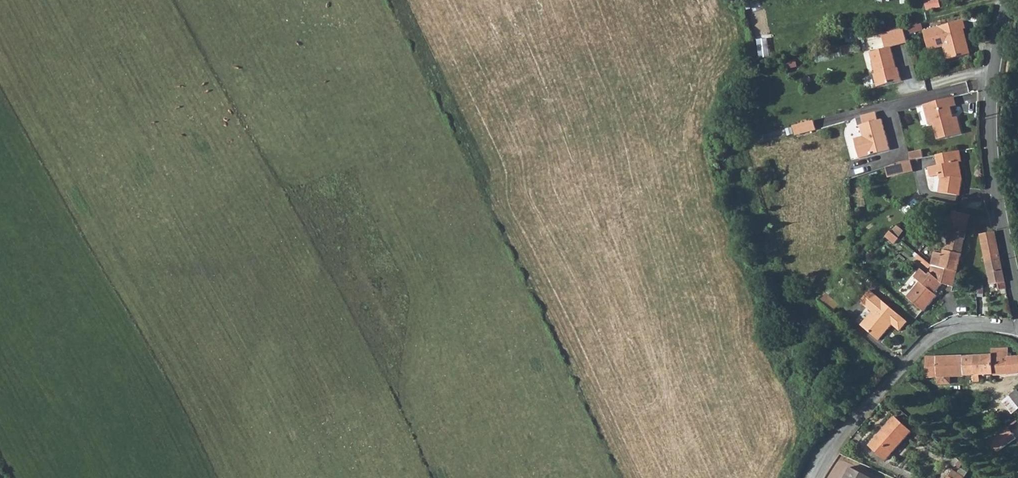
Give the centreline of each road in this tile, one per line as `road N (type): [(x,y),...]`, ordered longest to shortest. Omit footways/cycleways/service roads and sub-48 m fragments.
road 1 (residential): [(1017,286),(992,120),(1012,0)]
road 2 (unclassified): [(814,477),(891,378),(936,335),(974,322),(1017,328)]

